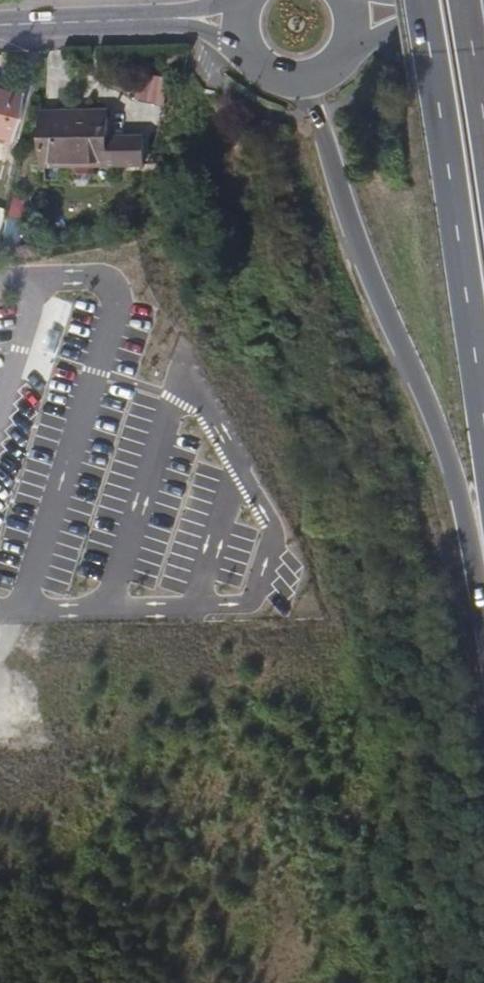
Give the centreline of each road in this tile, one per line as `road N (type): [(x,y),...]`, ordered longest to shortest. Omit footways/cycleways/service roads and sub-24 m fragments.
road 1 (trunk): [(289,84),(317,118),(391,336),(428,418),(458,506),(483,637)]
road 2 (trunk): [(426,0),(483,418)]
road 3 (secondary): [(237,21),(0,26)]

